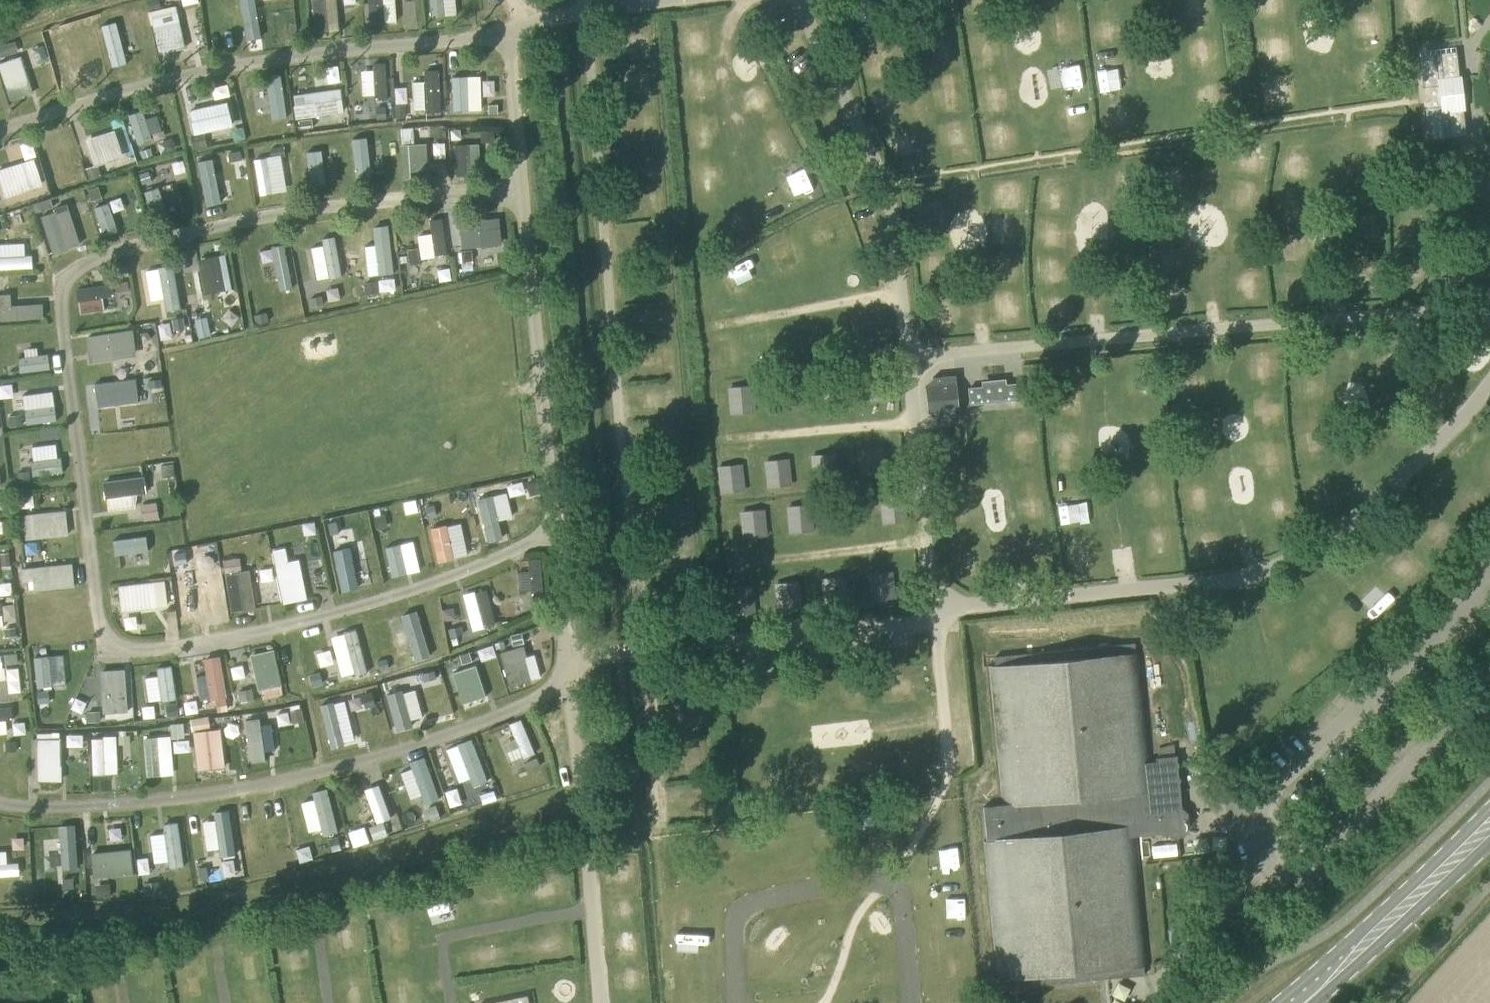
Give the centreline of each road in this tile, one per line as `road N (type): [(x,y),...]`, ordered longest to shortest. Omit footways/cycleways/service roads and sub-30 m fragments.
road 1 (secondary): [(1489,810),(1278,1002)]
road 2 (secondary): [(1316,1002),(1489,843)]

